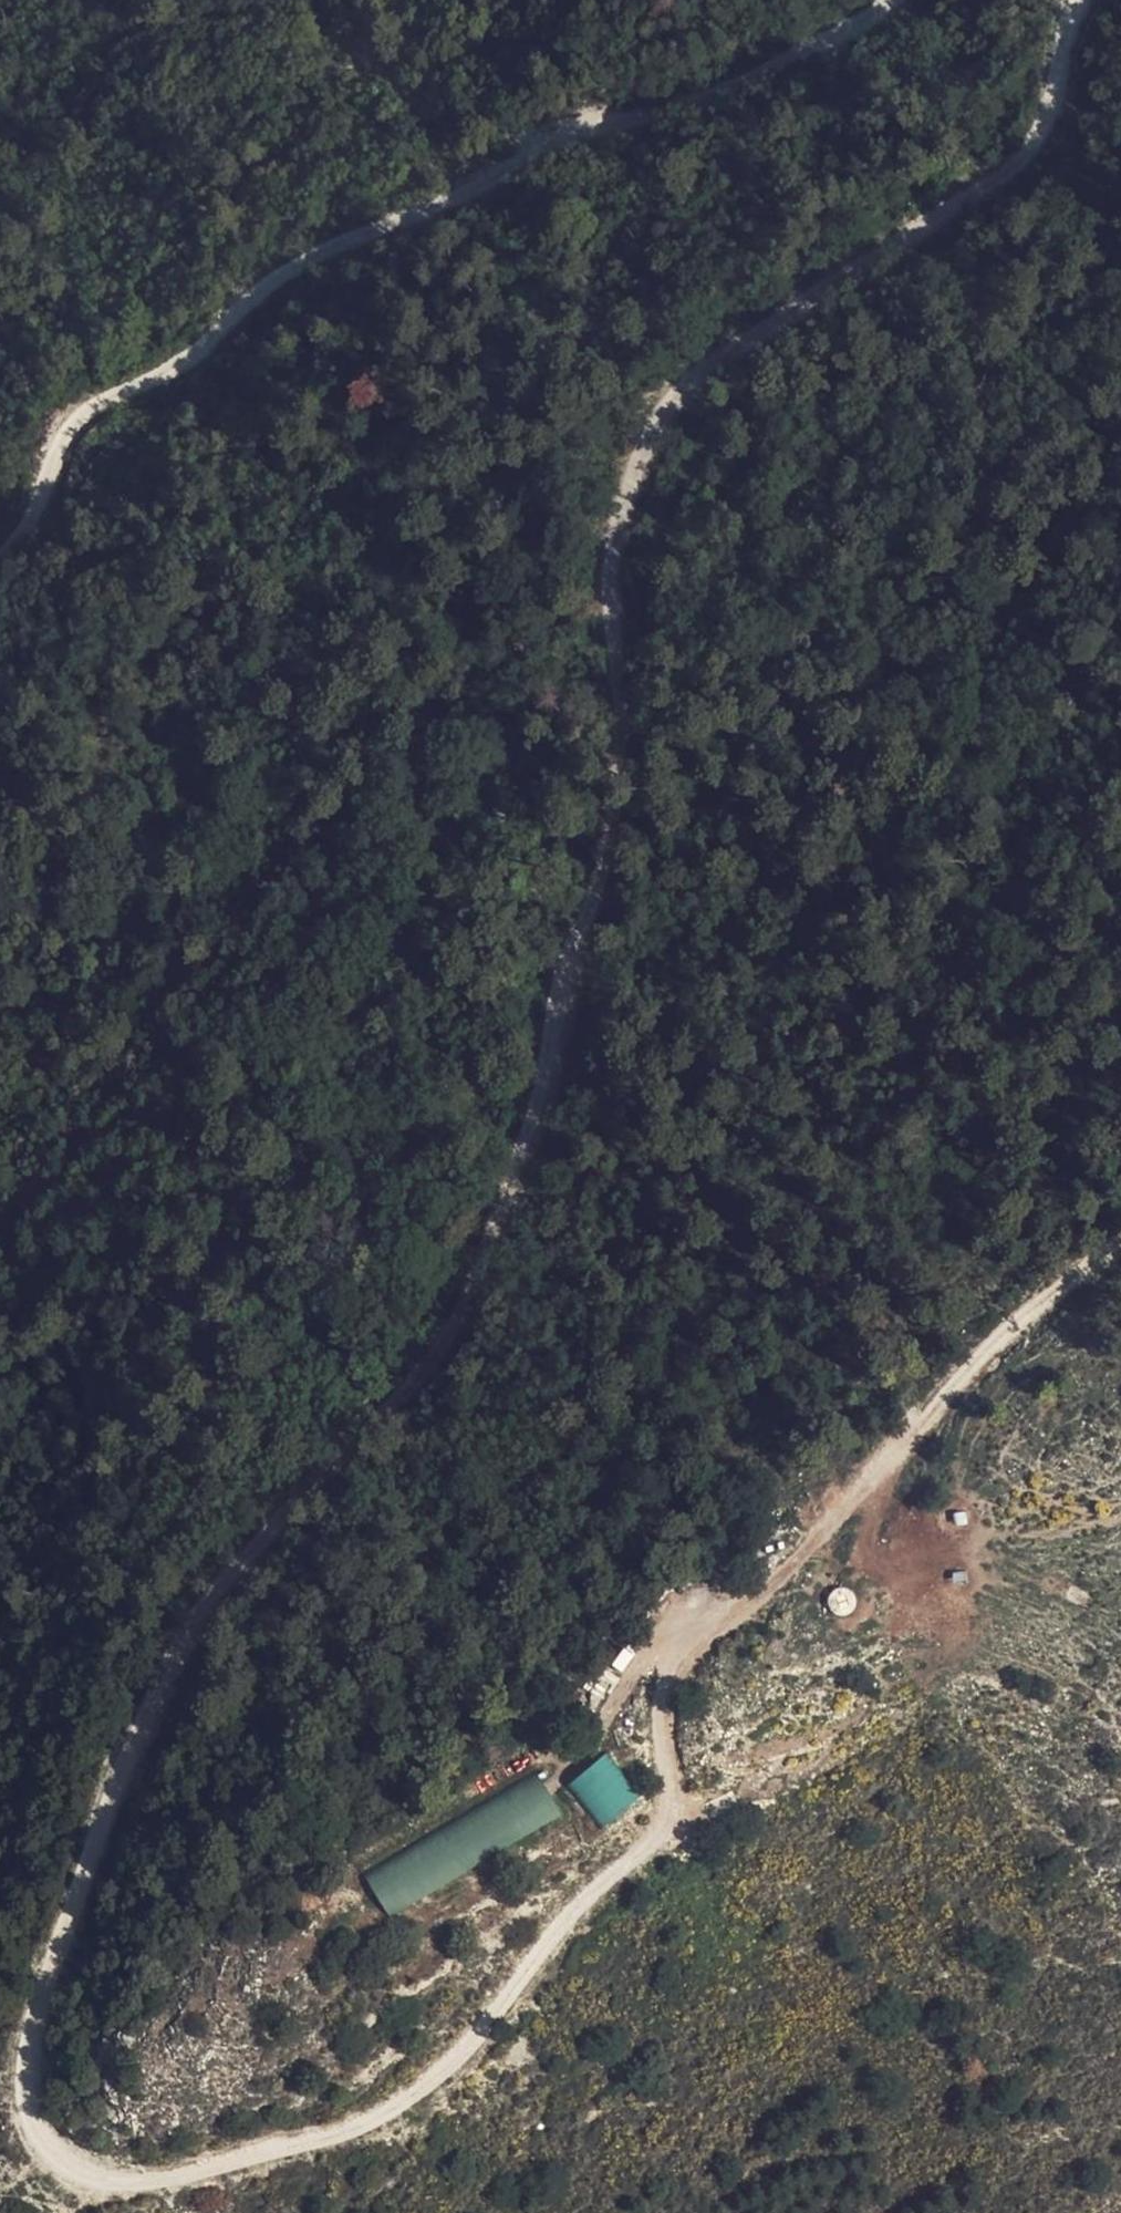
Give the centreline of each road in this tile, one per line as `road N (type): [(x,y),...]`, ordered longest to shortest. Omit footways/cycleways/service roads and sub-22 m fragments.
road 1 (track): [(1120,1239),(685,1646),(667,1702),(672,1812),(651,1846),(594,1887),(435,2075),(319,2137),(144,2183),(90,2180),(53,2158),(32,2126),(25,2071),(65,1931),(136,1744),(240,1561),(422,1380),(531,1154),(607,842),(612,615),(630,461),(703,368),(1017,160),(1052,87),(1077,0)]
road 2 (track): [(887,0),(866,21),(569,134),(295,267),(173,370),(97,406),(58,437),(50,480),(0,555)]

